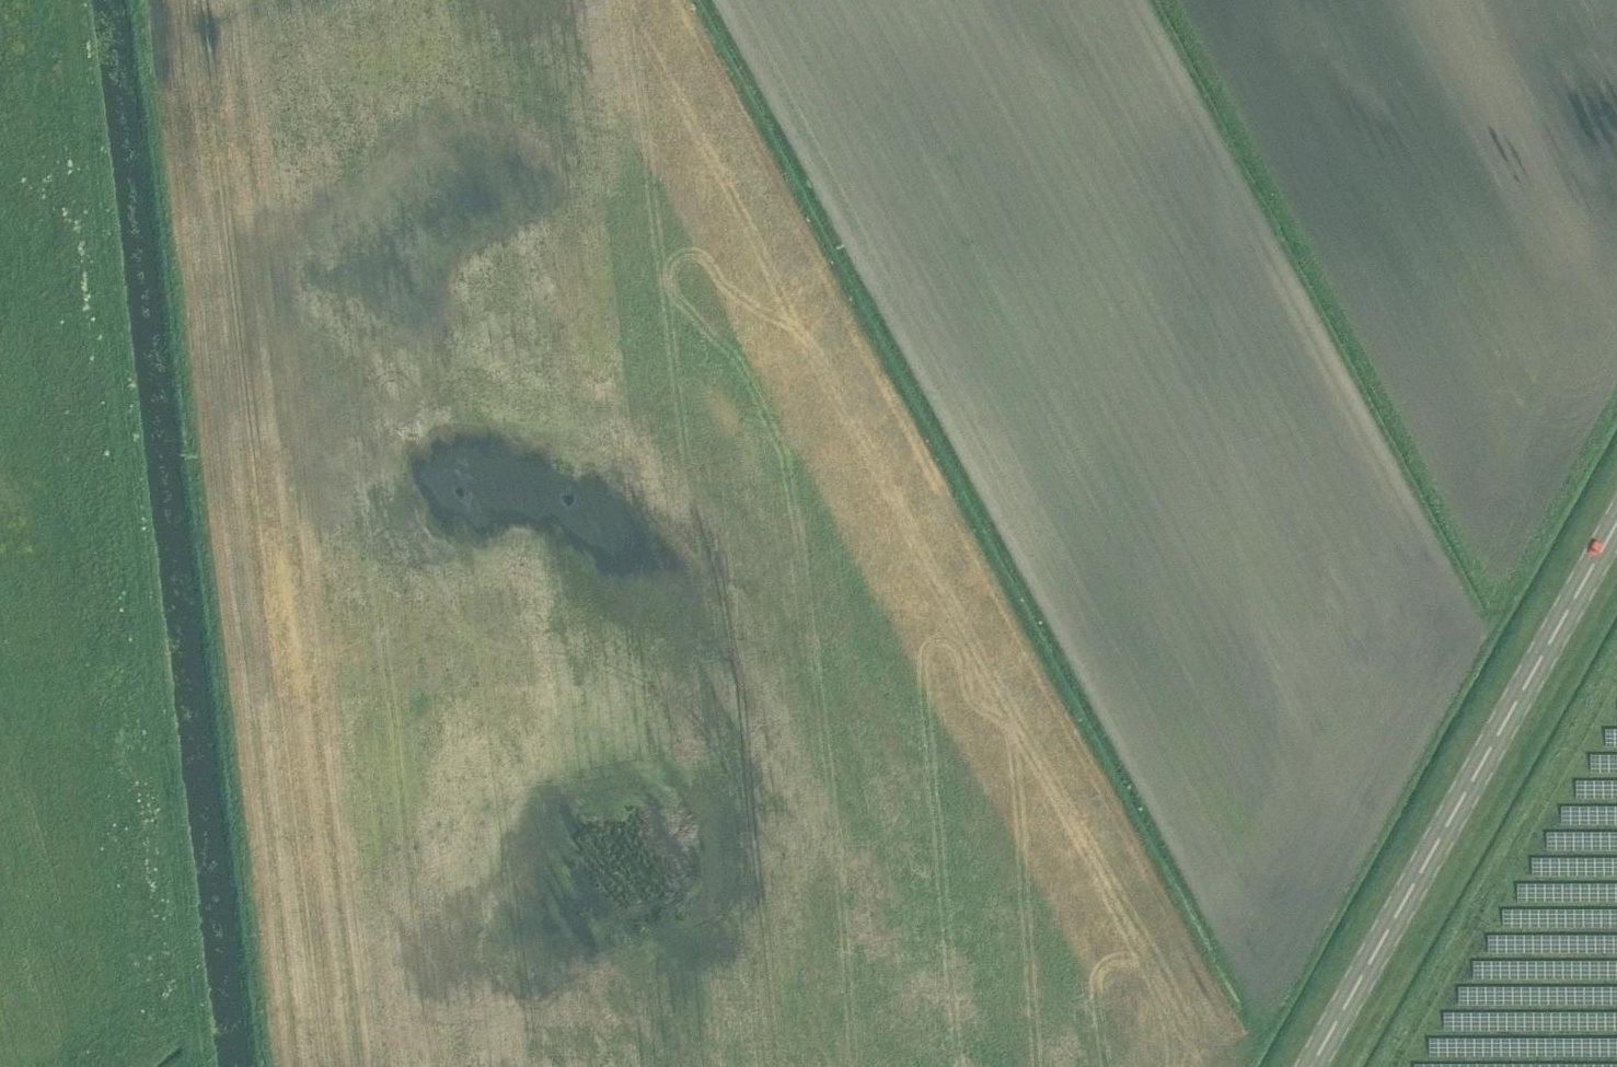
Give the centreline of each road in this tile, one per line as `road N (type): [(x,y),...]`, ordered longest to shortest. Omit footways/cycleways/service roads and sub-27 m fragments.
road 1 (primary): [(1313,1066),(1616,528)]

